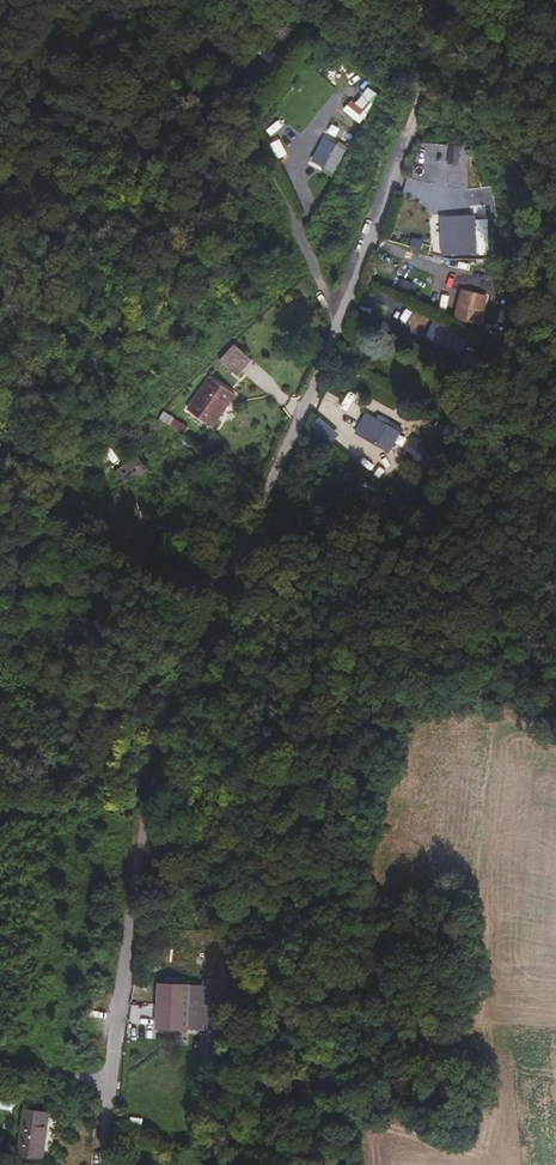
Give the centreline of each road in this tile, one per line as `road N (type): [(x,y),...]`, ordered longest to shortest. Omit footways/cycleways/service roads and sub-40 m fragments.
road 1 (track): [(335,327),(186,661),(146,801),(114,1030)]
road 2 (track): [(166,0),(227,86),(335,327)]
road 3 (track): [(460,0),(335,327)]
road 4 (track): [(0,280),(60,297),(137,270),(192,283),(312,268)]
road 5 (residential): [(114,1030),(100,1164)]

